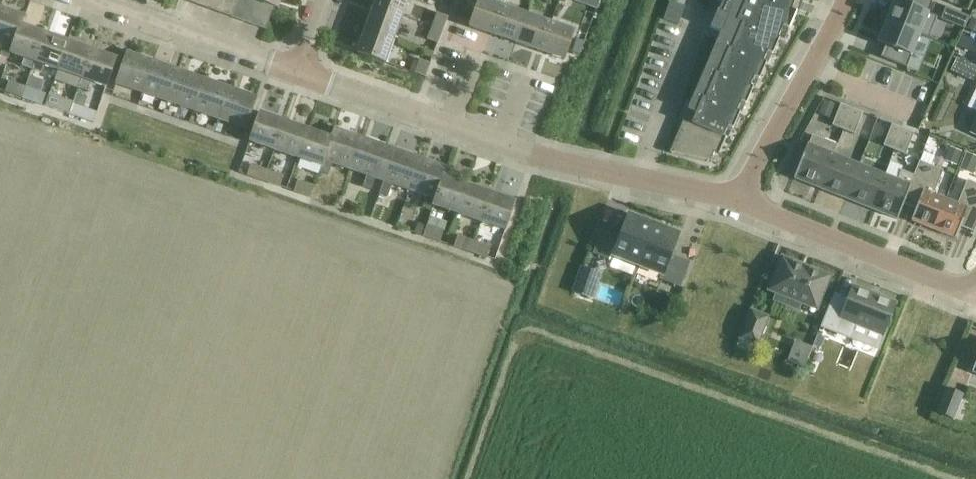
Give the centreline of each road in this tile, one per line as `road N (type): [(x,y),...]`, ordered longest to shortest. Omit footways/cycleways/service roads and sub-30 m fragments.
road 1 (residential): [(300,72),(531,155),(738,200)]
road 2 (residential): [(738,200),(973,297)]
road 3 (residential): [(738,200),(846,0)]
road 4 (residential): [(87,0),(300,72)]

